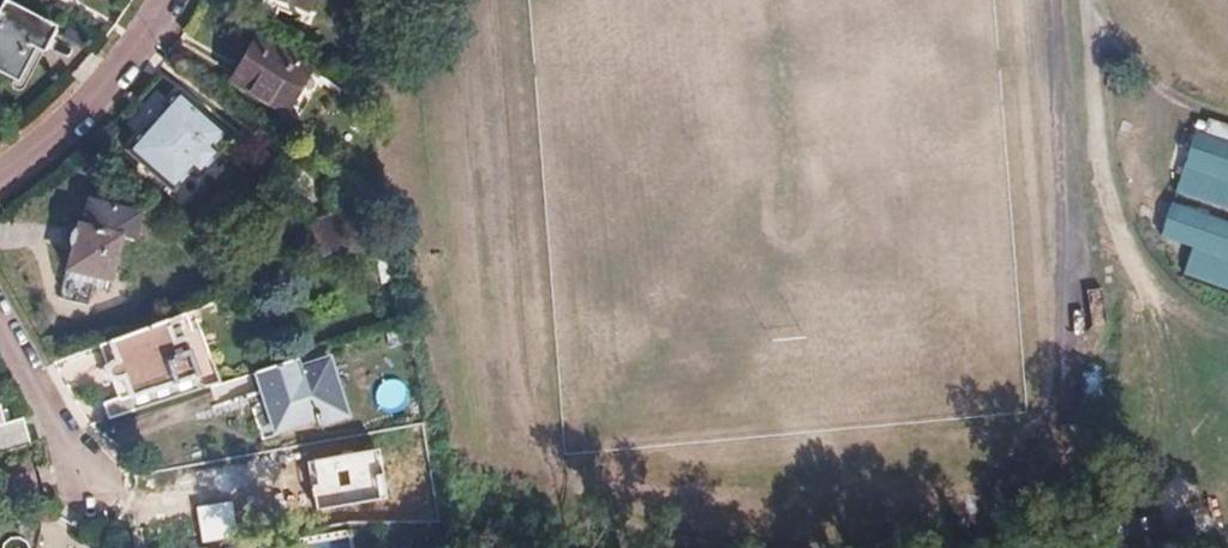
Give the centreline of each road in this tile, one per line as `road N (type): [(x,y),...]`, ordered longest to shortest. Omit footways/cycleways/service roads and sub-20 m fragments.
road 1 (track): [(1227,328),(1199,320),(1108,229),(1079,95),(1074,0)]
road 2 (residential): [(0,178),(91,103),(167,0)]
road 3 (residential): [(0,325),(85,478)]

